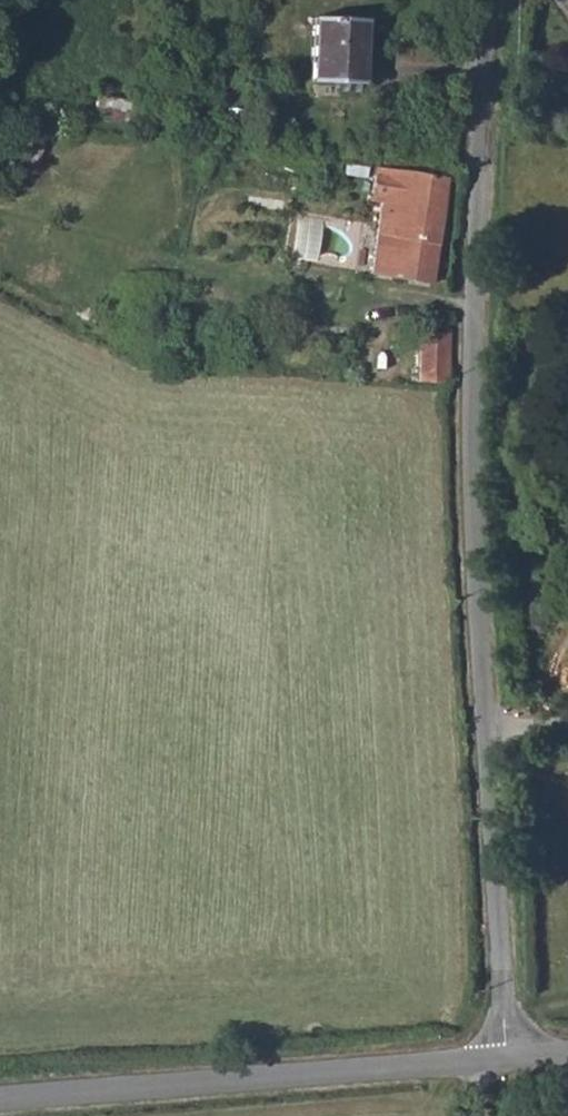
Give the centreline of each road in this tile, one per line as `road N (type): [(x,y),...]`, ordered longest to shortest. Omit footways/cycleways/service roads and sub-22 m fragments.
road 1 (unclassified): [(492,0),(475,414),(501,1065)]
road 2 (tertiary): [(484,1066),(0,1098)]

